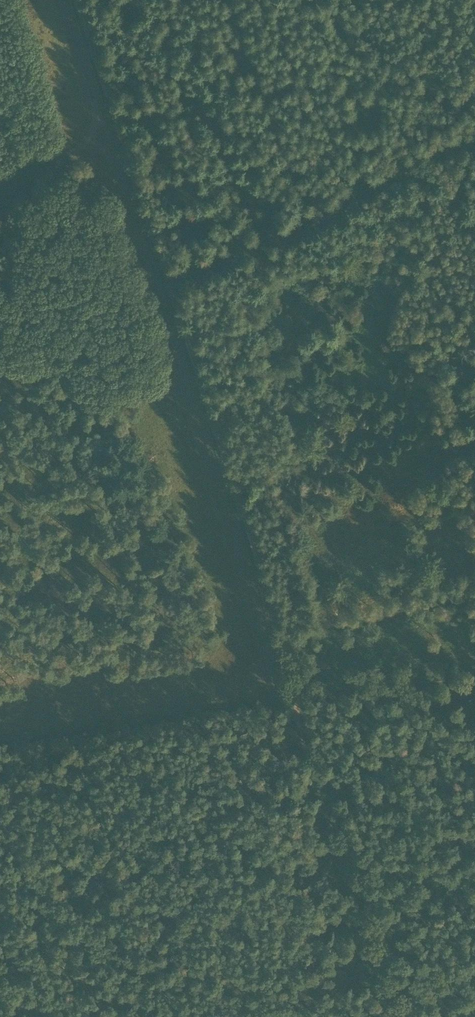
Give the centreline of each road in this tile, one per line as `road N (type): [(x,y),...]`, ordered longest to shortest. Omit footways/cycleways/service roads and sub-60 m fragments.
road 1 (track): [(107,134),(271,649),(268,678),(235,695),(0,726)]
road 2 (track): [(77,0),(281,636)]
road 3 (track): [(281,636),(392,1016)]
road 4 (track): [(168,283),(288,230),(474,129)]
road 5 (track): [(281,636),(474,595)]
road 6 (track): [(474,510),(429,383),(384,382)]
road 7 (track): [(299,687),(474,682)]
road 8 (track): [(62,0),(107,134)]

